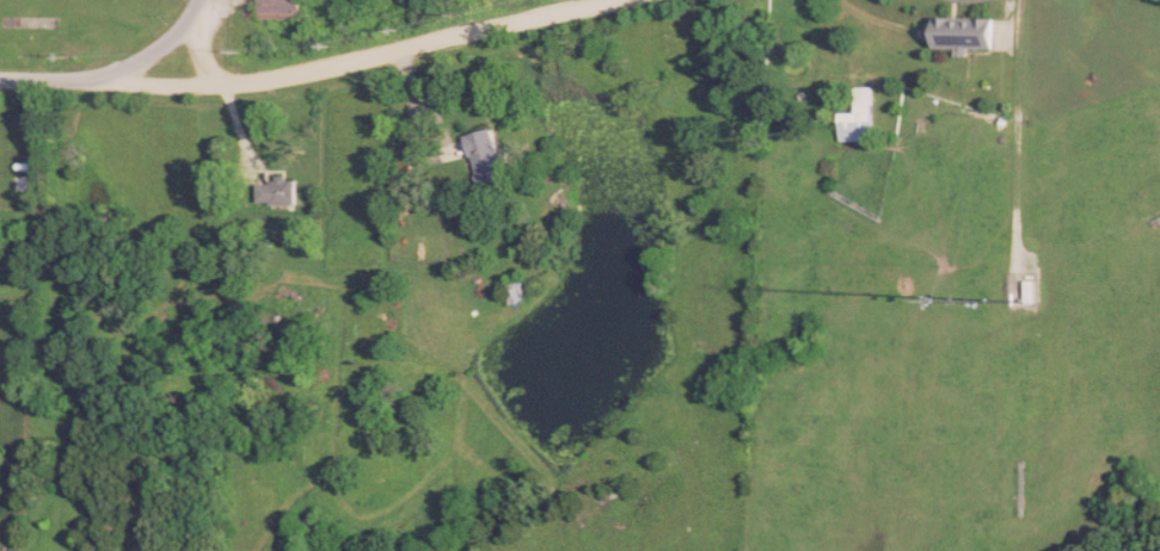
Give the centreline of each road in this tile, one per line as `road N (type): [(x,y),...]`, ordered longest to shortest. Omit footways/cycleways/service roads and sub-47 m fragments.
road 1 (residential): [(78,86),(305,76),(567,0)]
road 2 (residential): [(0,78),(78,86),(136,66),(183,31),(200,0)]

